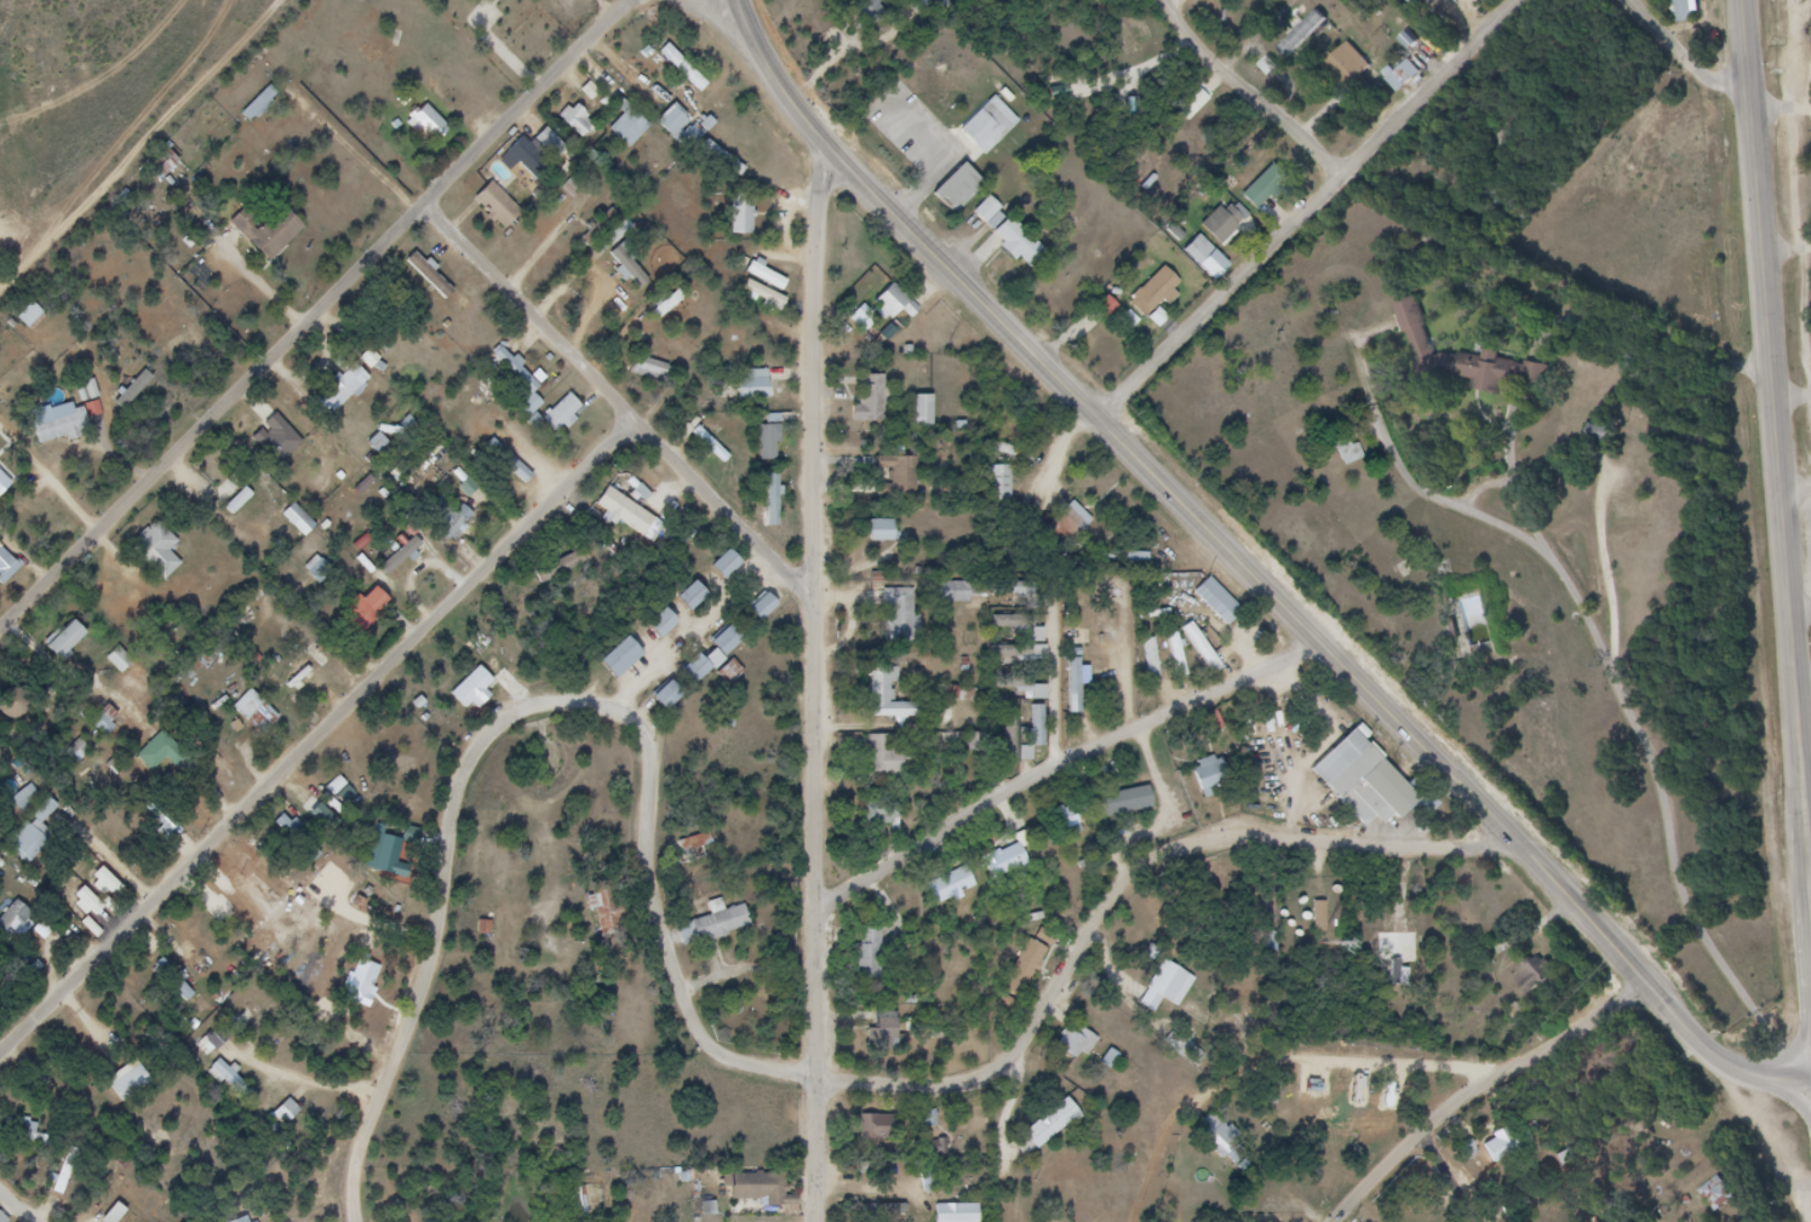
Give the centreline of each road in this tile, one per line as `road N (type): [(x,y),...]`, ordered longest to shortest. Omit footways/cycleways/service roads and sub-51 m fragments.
road 1 (residential): [(1528,848),(1284,831),(1184,844),(1117,887),(1088,924),(1021,1057),(1001,1073),(951,1085),(826,1079),(749,1063),(700,1032),(648,866),(659,774),(659,732),(651,719),(624,701),(591,695),(533,705),(500,729),(458,820),(443,908),(369,1147),(365,1221)]
road 2 (tertiary): [(1810,1075),(1741,1069),(1713,1052),(1528,848),(839,156),(767,56),(745,0)]
road 3 (residential): [(827,1221),(818,303),(821,228),(839,156)]
road 4 (residential): [(0,1050),(580,471),(643,418)]
road 5 (residential): [(0,627),(628,0)]
road 6 (residential): [(1514,0),(1237,282),(1094,412)]
road 7 (residential): [(818,903),(878,885),(988,811),(1128,739),(1339,656)]
road 8 (primary): [(1810,828),(1778,380)]
road 9 (residential): [(1150,1221),(1165,1163),(1196,1112),(1250,1075),(1284,1065),(1336,1063),(1494,1073)]
road 10 (residential): [(1338,1221),(1477,1085),(1650,981)]
road 11 (primary): [(1778,380),(1747,0)]
road 12 (residential): [(643,418),(436,190)]
road 13 (residential): [(816,592),(643,418)]
road 14 (residential): [(1349,168),(1217,51),(1178,0)]
road 15 (residential): [(1755,87),(1721,85),(1637,0)]

